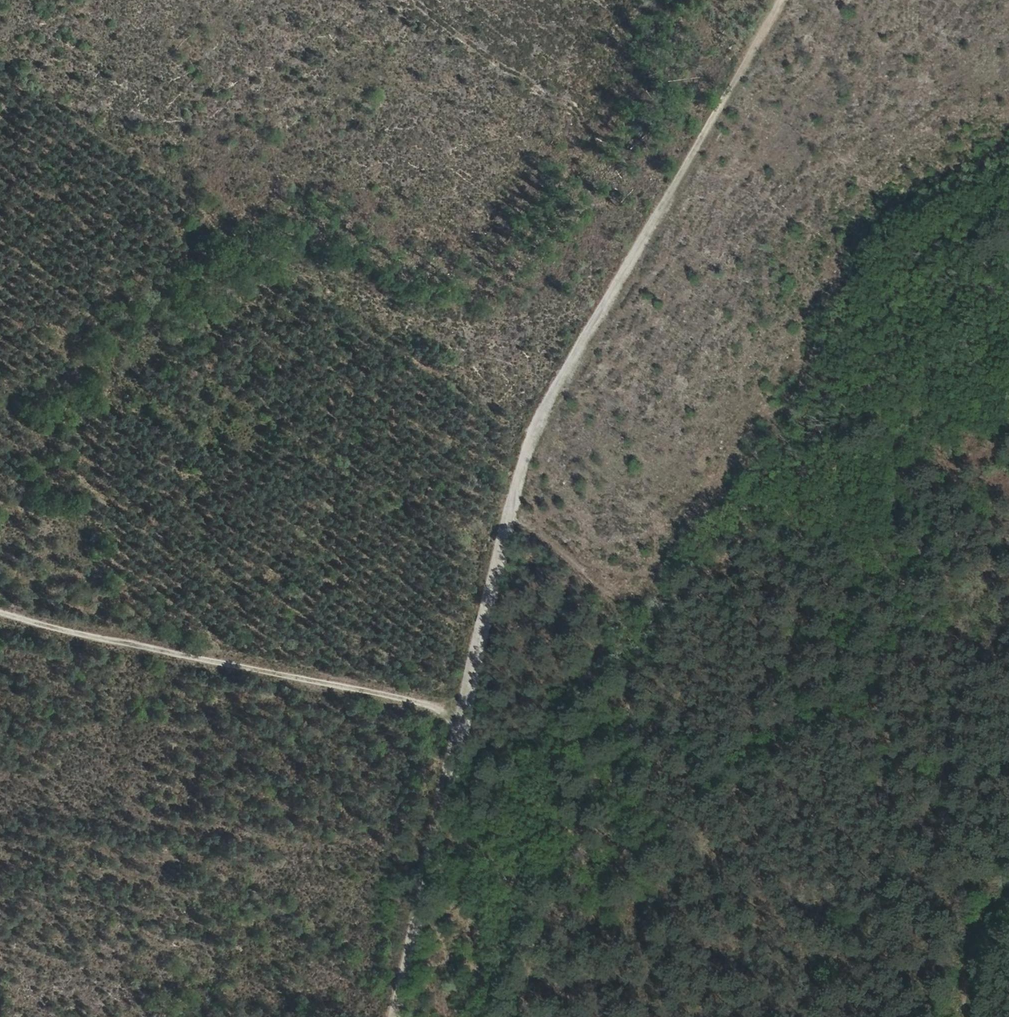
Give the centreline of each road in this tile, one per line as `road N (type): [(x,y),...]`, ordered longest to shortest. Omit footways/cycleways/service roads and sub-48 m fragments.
road 1 (track): [(787,0),(668,217),(536,435),(399,1016)]
road 2 (track): [(0,614),(467,716)]
road 3 (track): [(966,1016),(978,931),(1008,894)]

